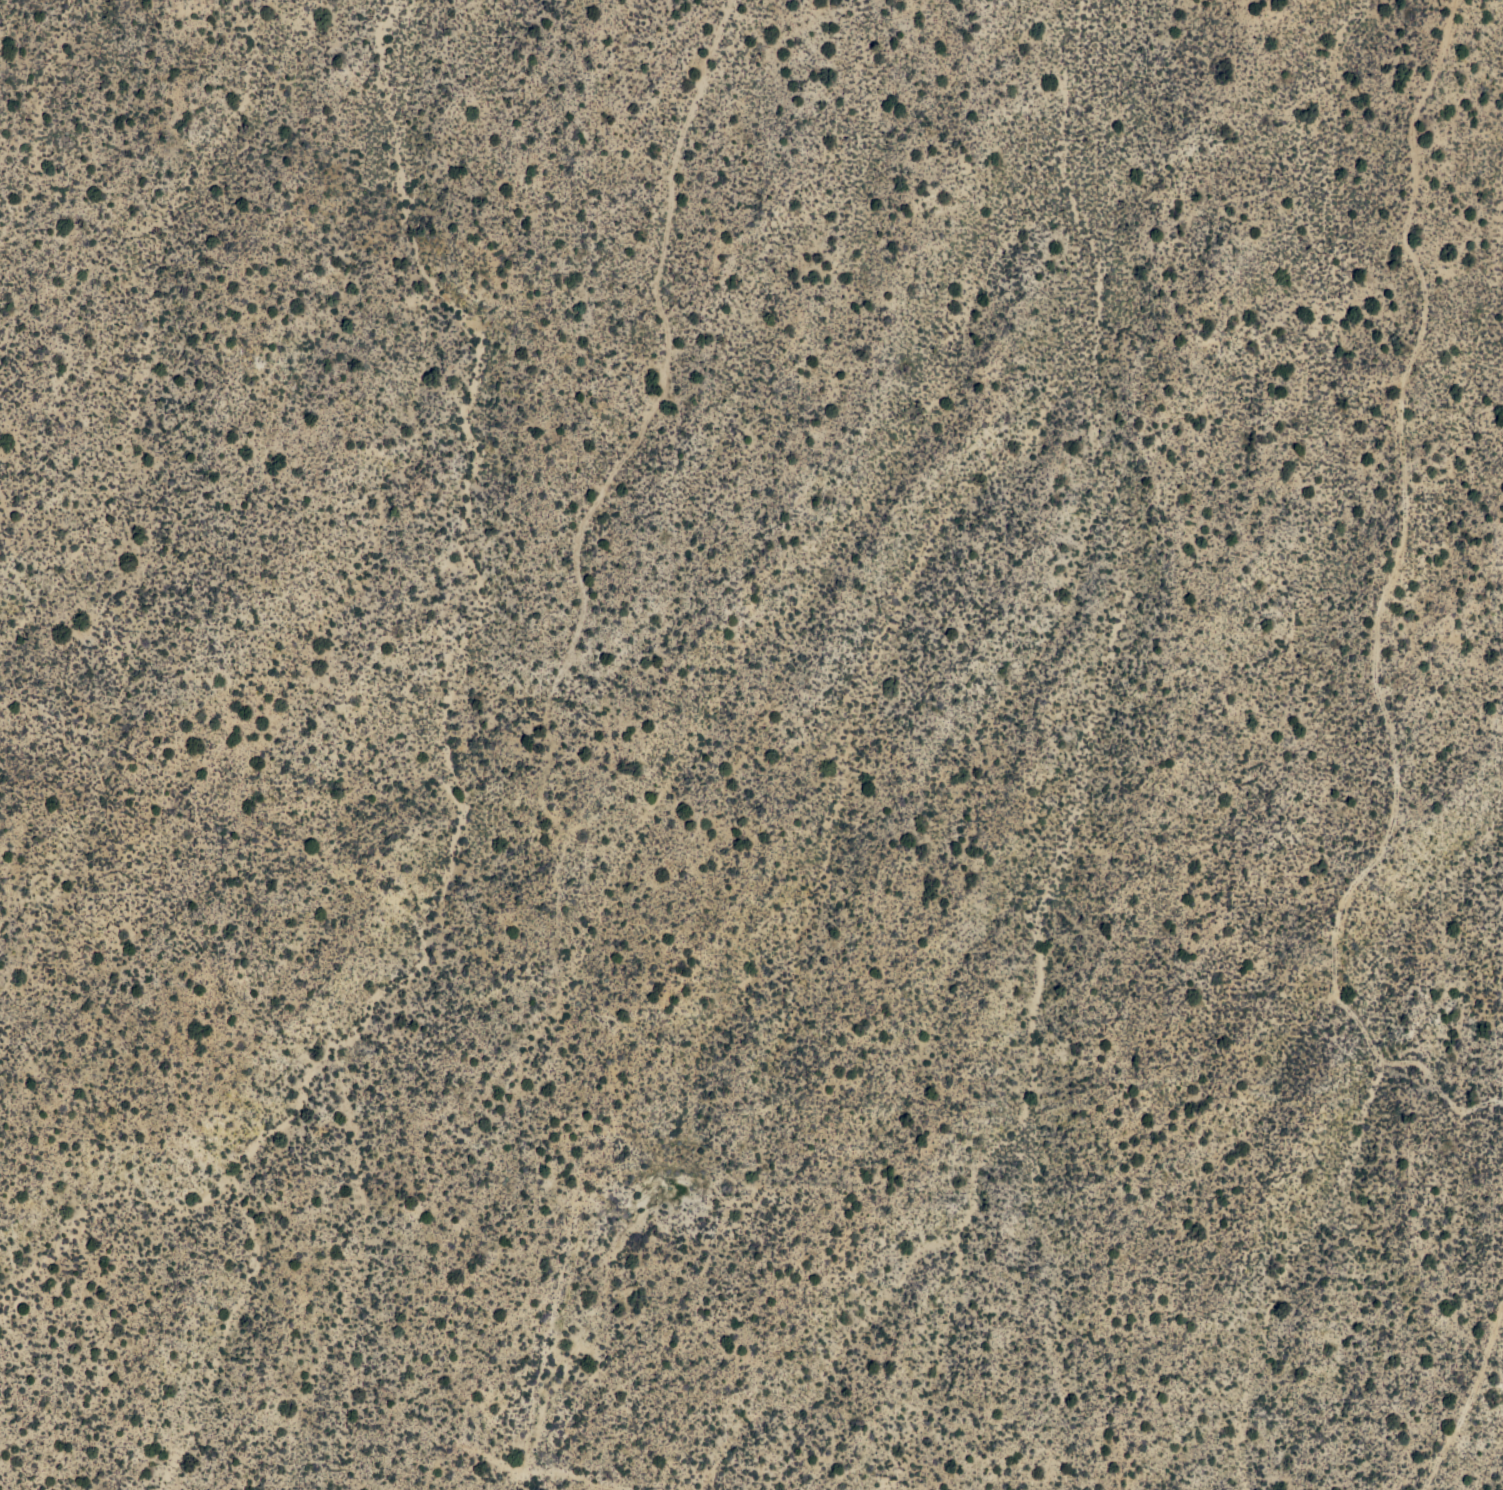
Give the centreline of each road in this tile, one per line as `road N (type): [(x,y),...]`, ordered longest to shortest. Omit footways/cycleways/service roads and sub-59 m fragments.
road 1 (track): [(1502,995),(1344,1012),(893,956),(639,984)]

